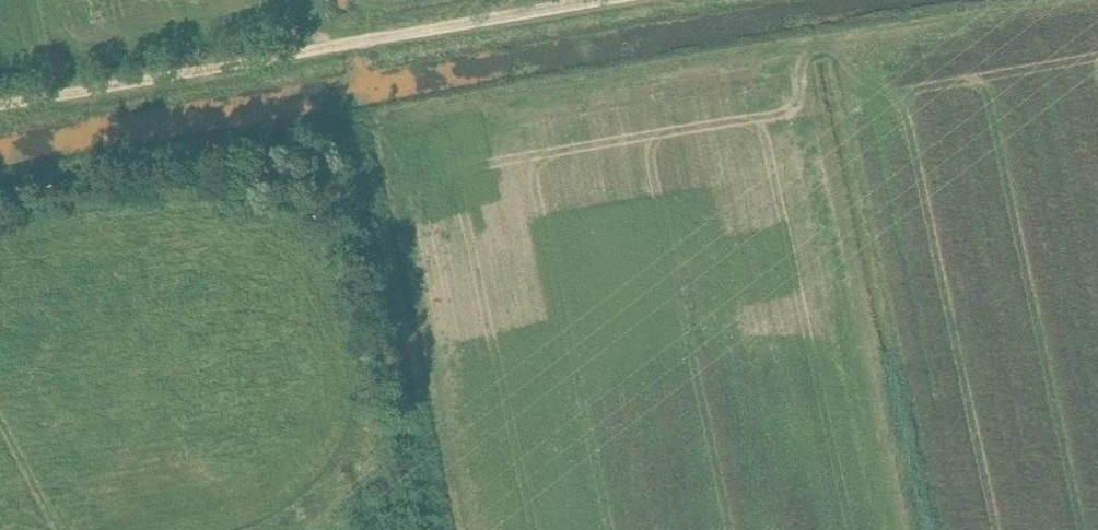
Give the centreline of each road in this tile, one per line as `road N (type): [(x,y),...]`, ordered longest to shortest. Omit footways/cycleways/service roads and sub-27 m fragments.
road 1 (unclassified): [(0,106),(606,0)]

